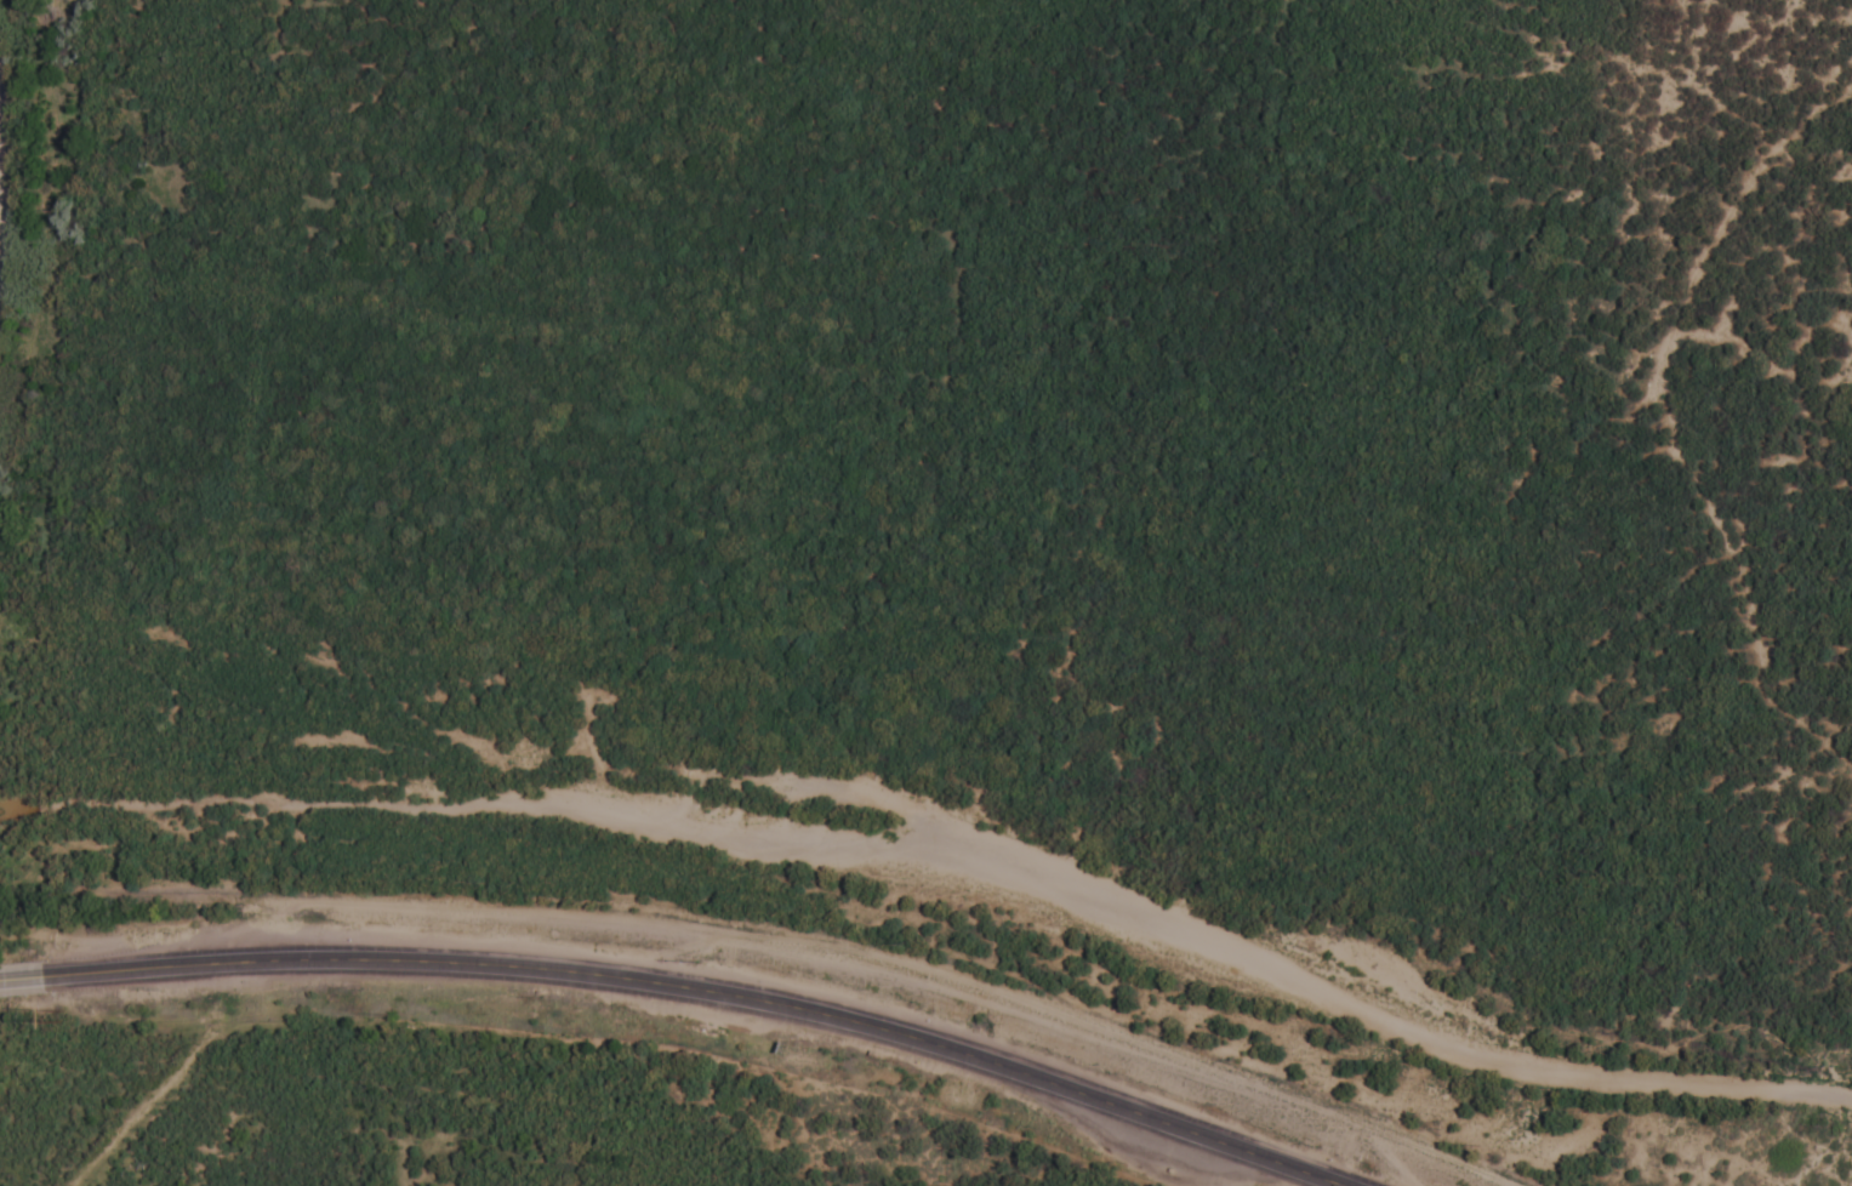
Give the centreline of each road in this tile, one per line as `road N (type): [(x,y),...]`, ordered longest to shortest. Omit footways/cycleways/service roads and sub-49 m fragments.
road 1 (primary): [(1329,1185),(820,1015),(518,967)]
road 2 (primary): [(518,967),(297,958),(61,977)]

